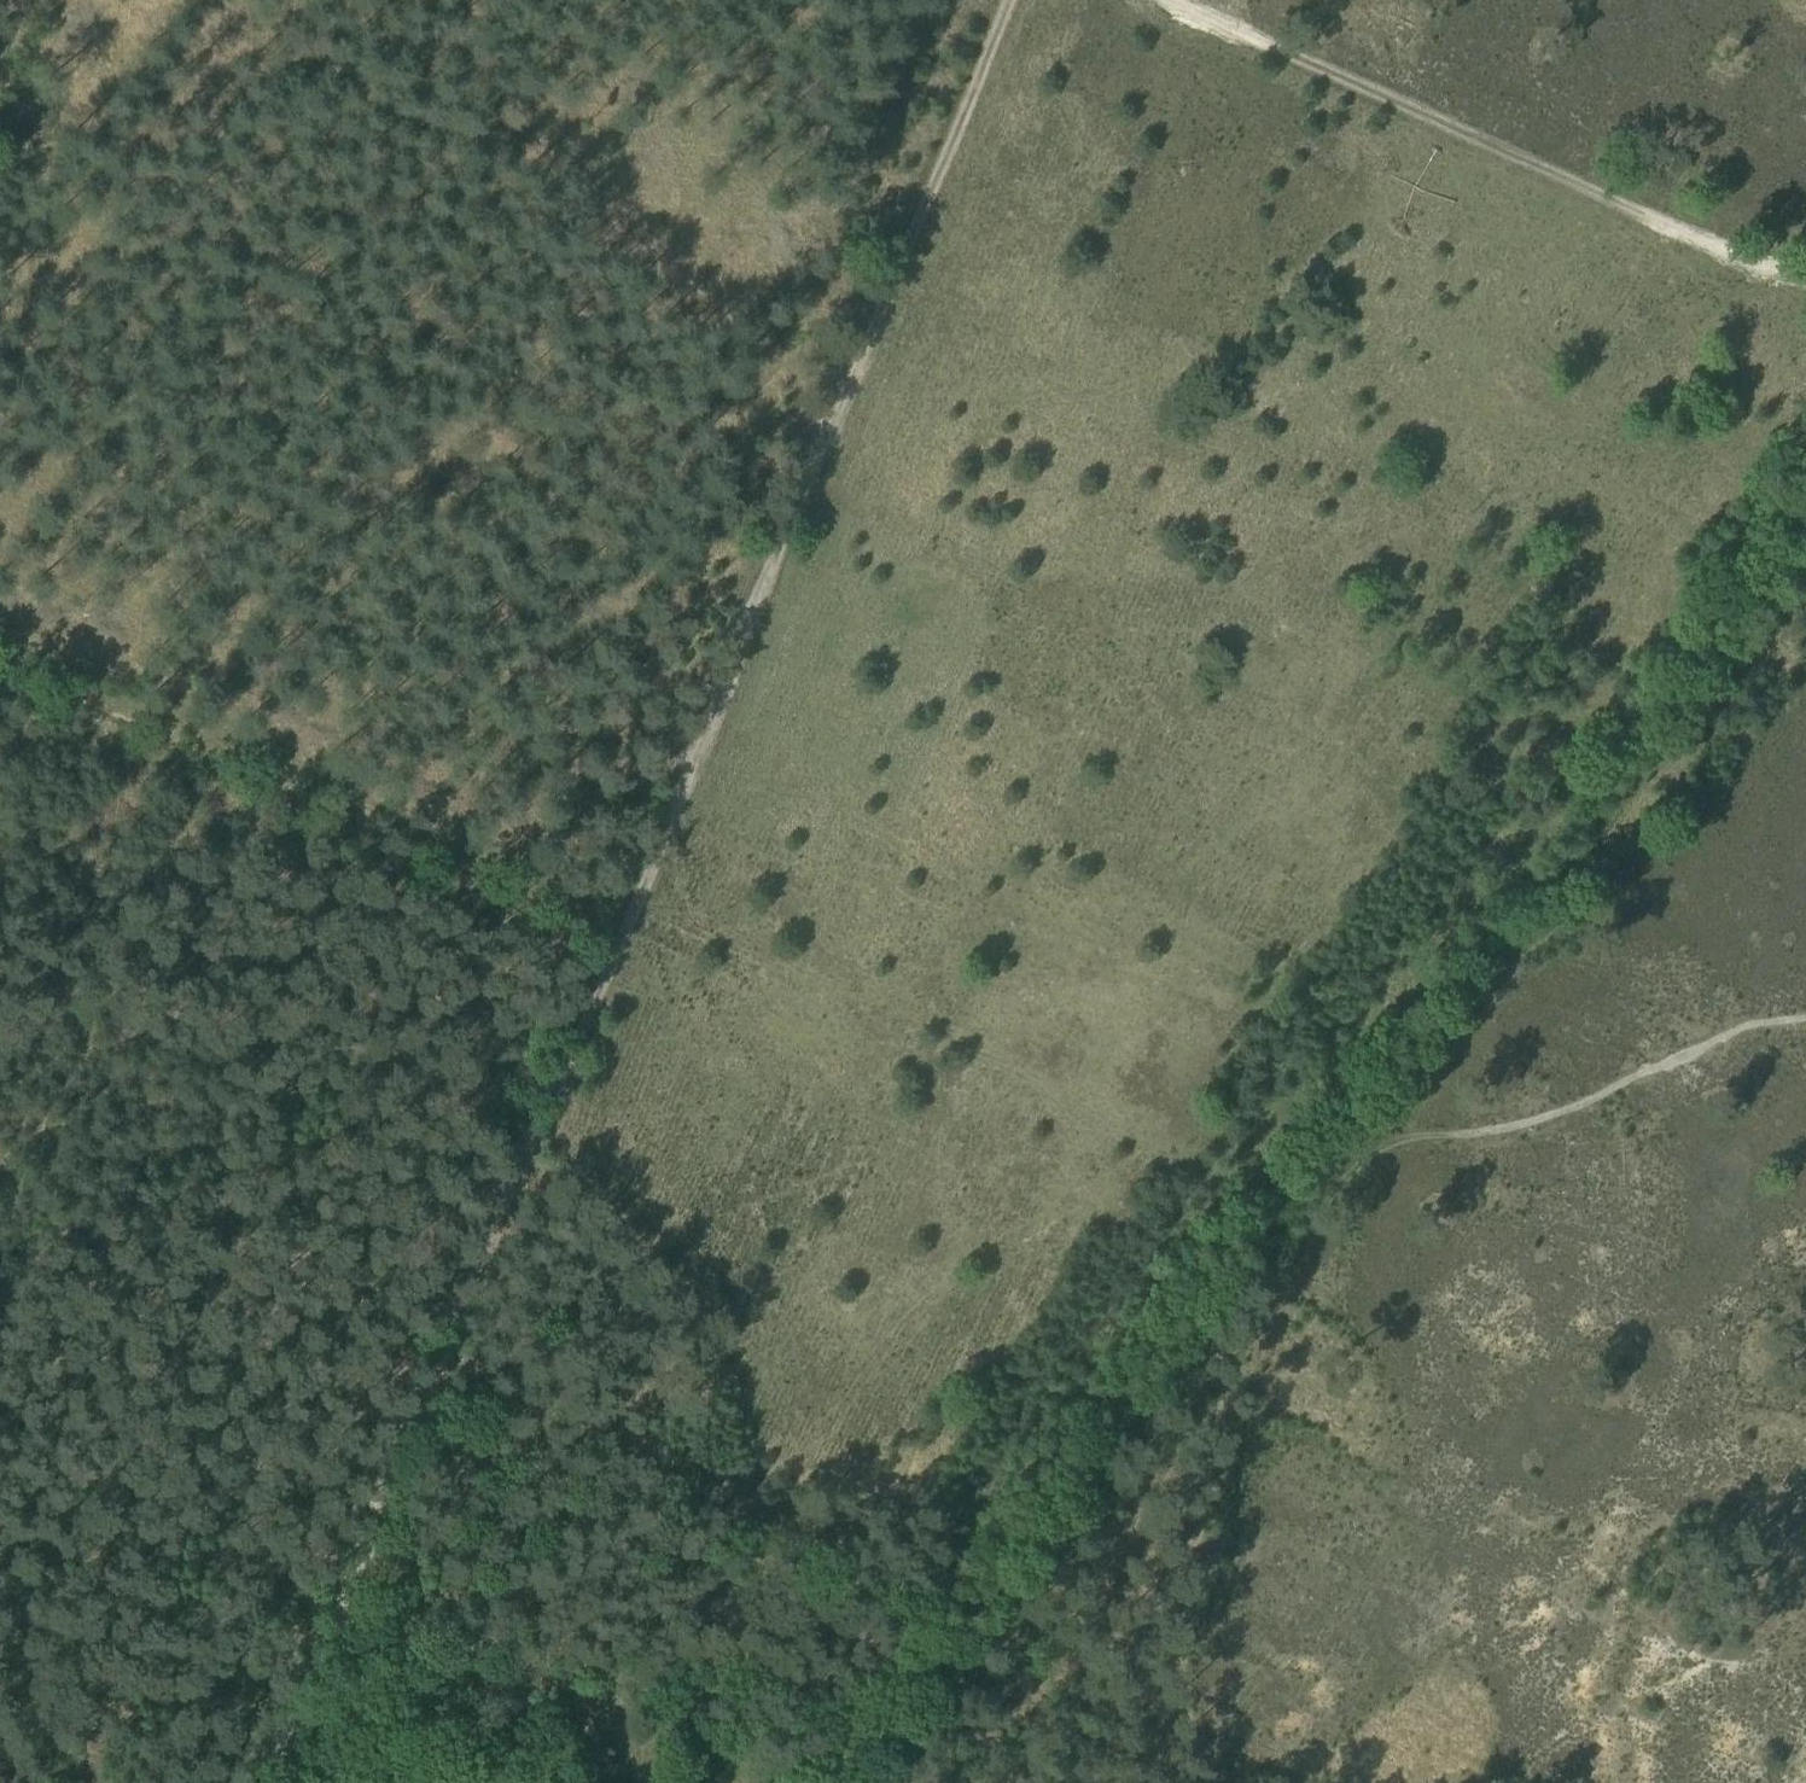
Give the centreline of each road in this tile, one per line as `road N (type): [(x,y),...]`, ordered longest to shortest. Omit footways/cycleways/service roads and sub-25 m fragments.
road 1 (track): [(1001,0),(266,1782)]
road 2 (track): [(1175,0),(1405,103),(1460,139),(1805,271)]

